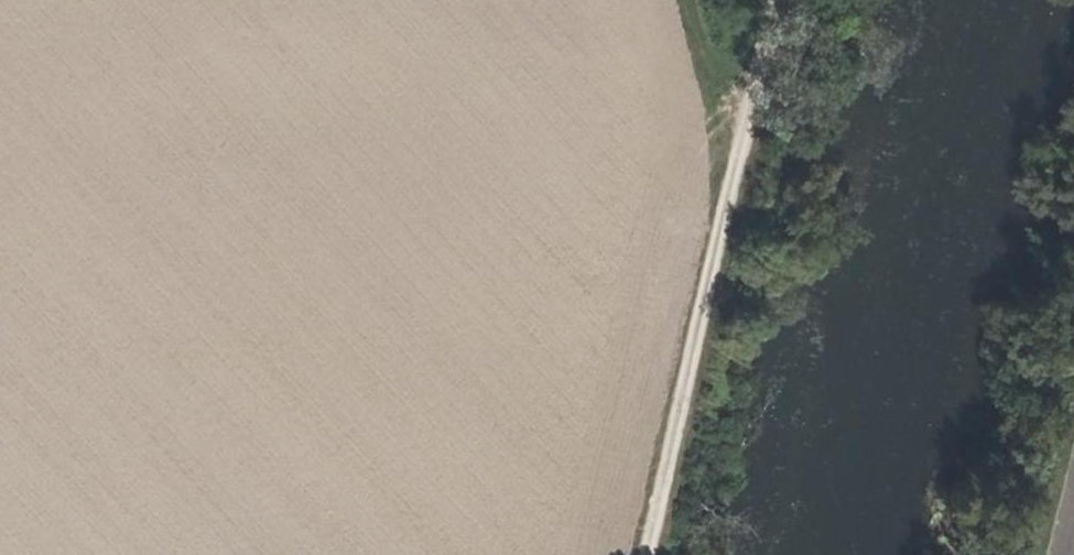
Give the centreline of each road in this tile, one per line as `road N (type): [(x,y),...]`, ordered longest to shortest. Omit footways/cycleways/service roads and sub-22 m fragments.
road 1 (track): [(774,0),(645,554)]

